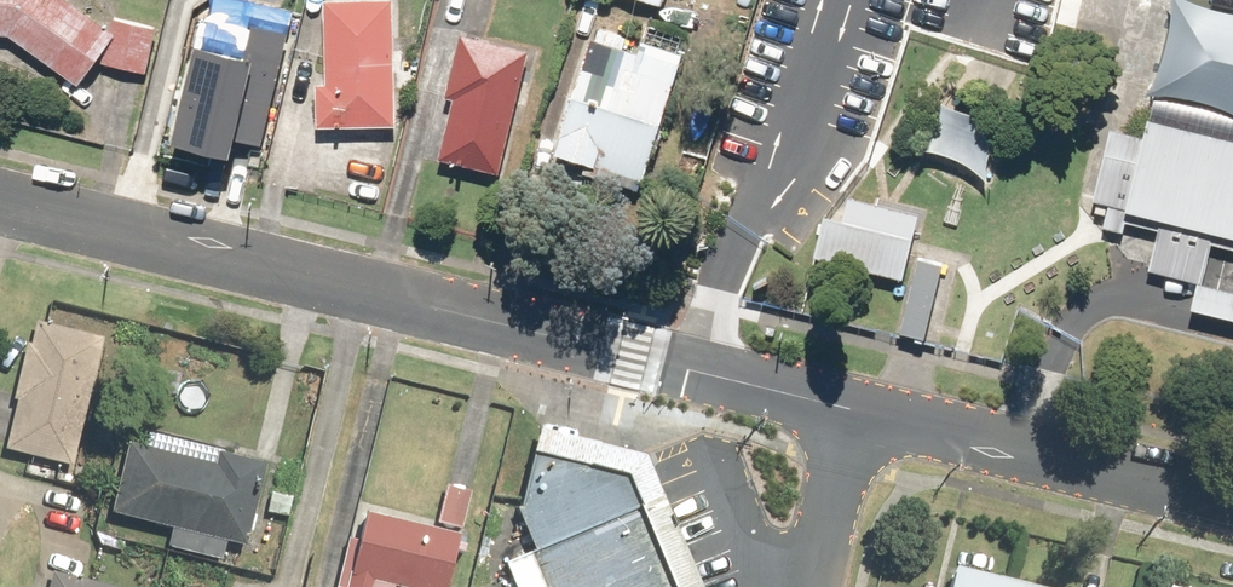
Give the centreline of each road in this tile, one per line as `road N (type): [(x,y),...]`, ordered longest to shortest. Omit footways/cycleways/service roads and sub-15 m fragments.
road 1 (residential): [(853,408),(0,197)]
road 2 (residential): [(1232,503),(853,408)]
road 3 (residential): [(813,586),(853,408)]

